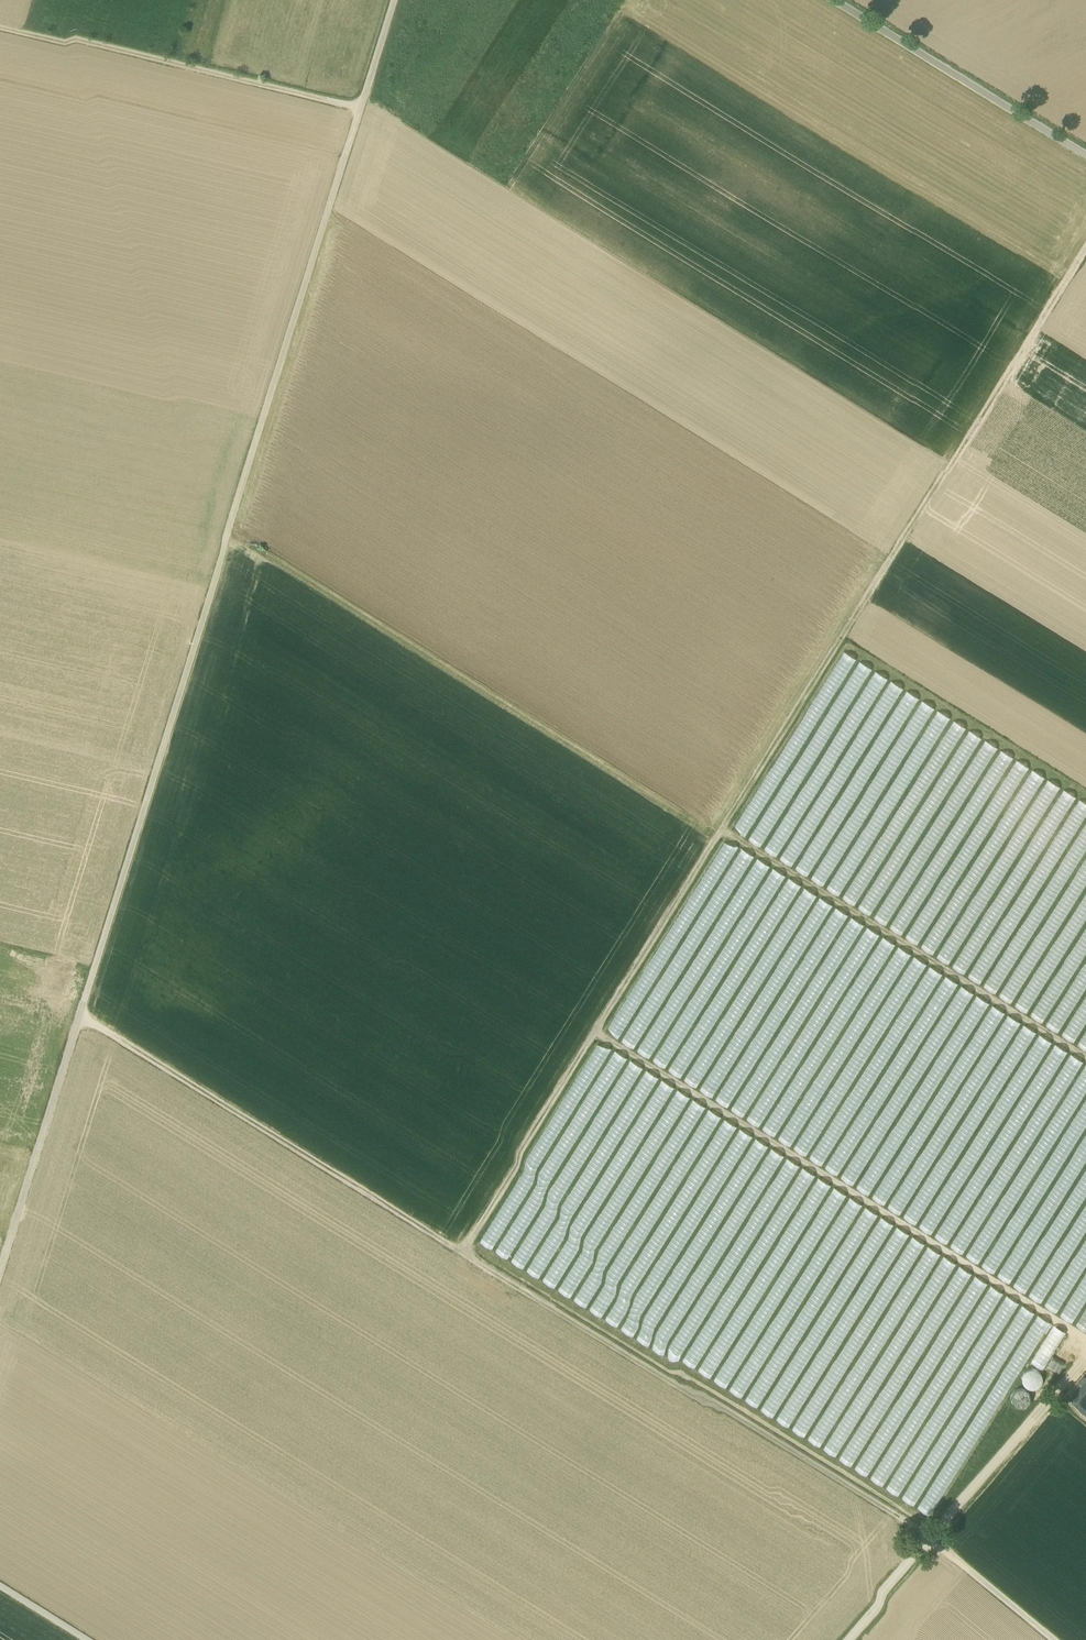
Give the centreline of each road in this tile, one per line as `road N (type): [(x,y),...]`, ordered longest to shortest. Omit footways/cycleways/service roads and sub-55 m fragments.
road 1 (track): [(0,1279),(397,0)]
road 2 (track): [(463,1254),(1085,253)]
road 3 (track): [(80,1019),(933,1548)]
road 4 (track): [(0,30),(361,115)]
road 5 (track): [(854,1639),(1085,1371)]
road 6 (track): [(1085,160),(828,0)]
road 7 (track): [(1044,1639),(933,1548)]

